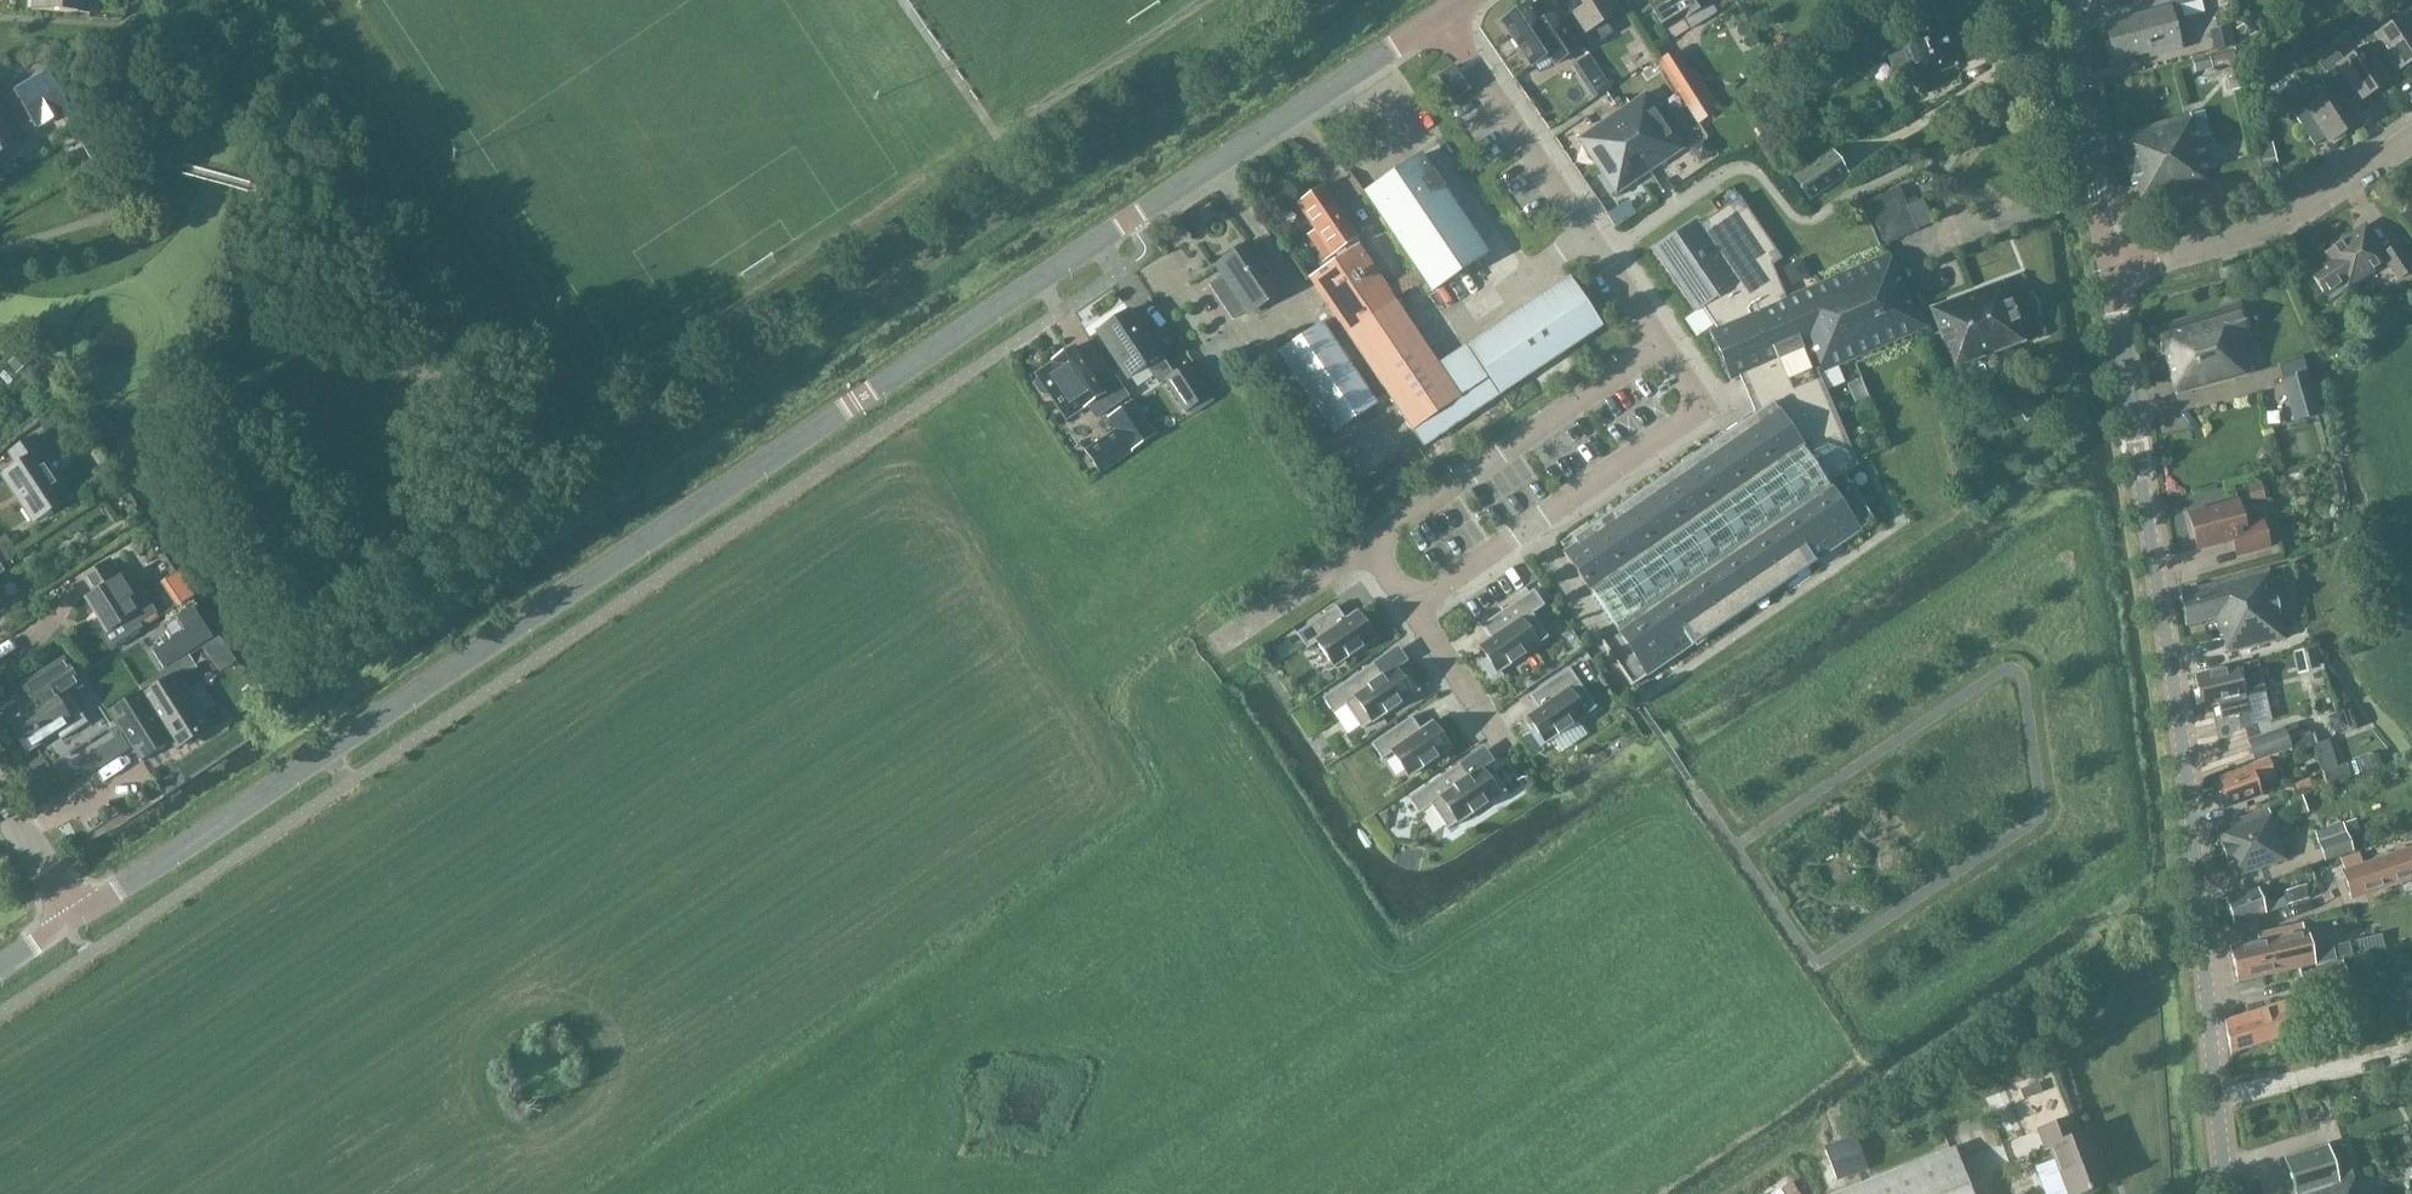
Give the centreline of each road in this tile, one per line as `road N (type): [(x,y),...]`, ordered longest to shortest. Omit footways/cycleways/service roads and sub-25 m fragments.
road 1 (tertiary): [(76,917),(1444,16)]
road 2 (tertiary): [(2227,1193),(2185,771),(2110,275)]
road 3 (residential): [(1660,345),(1703,406),(1412,610)]
road 4 (residential): [(1444,16),(1660,345)]
road 5 (residential): [(1660,345),(1367,547)]
road 6 (residential): [(2110,275),(2301,210),(2411,138)]
road 7 (tertiary): [(2110,275),(2062,0)]
road 8 (track): [(2217,1098),(2411,1048)]
road 9 (residential): [(1367,547),(1222,641)]
road 10 (residential): [(1412,610),(1501,739)]
road 11 (residential): [(76,917),(0,795)]

